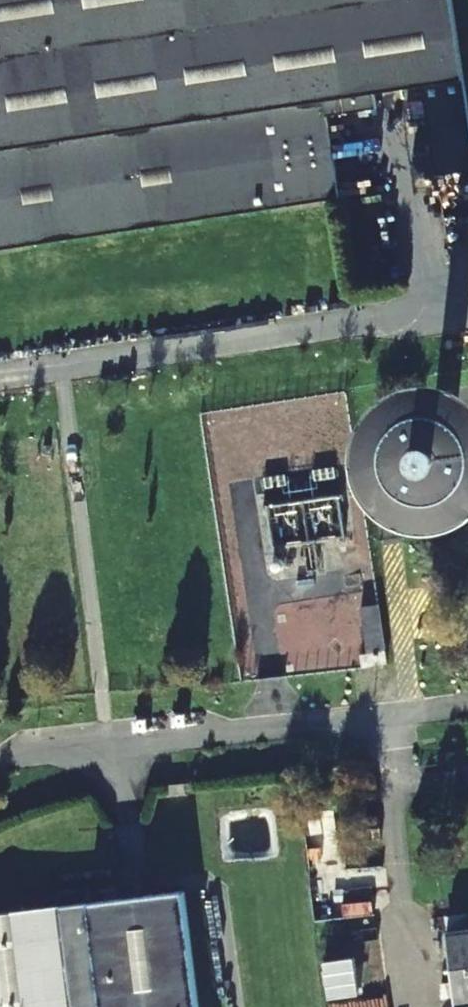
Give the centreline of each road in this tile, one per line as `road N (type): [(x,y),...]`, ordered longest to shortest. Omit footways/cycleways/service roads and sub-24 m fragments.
road 1 (unclassified): [(467,707),(0,761)]

